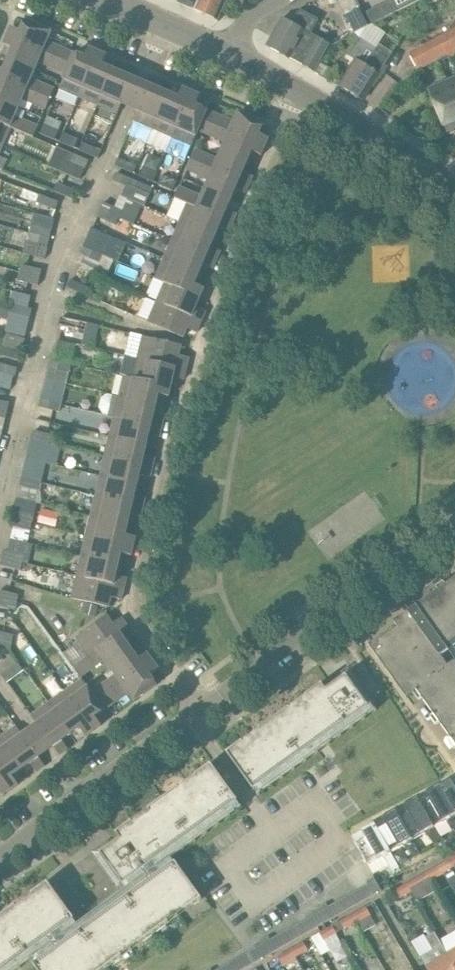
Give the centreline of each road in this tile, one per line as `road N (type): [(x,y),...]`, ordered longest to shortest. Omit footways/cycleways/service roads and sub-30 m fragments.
road 1 (residential): [(204,702),(136,605),(138,574),(215,300),(299,89)]
road 2 (residential): [(204,702),(454,527)]
road 3 (residential): [(0,851),(204,702)]
road 4 (unclassified): [(454,189),(299,89)]
road 5 (unclassified): [(231,54),(118,0)]

